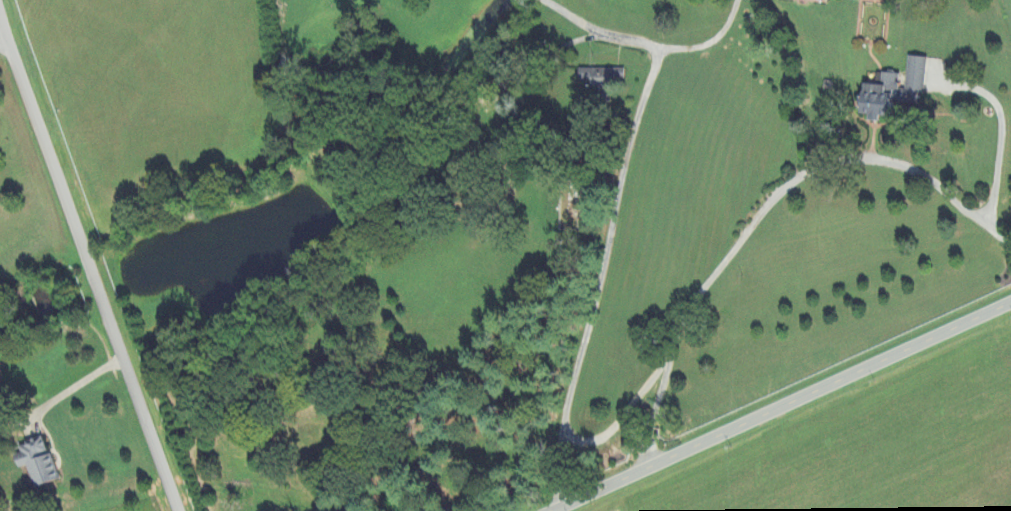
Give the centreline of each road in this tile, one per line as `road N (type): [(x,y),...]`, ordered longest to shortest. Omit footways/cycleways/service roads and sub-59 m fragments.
road 1 (residential): [(179,510),(10,36)]
road 2 (tertiary): [(556,510),(1010,303)]

